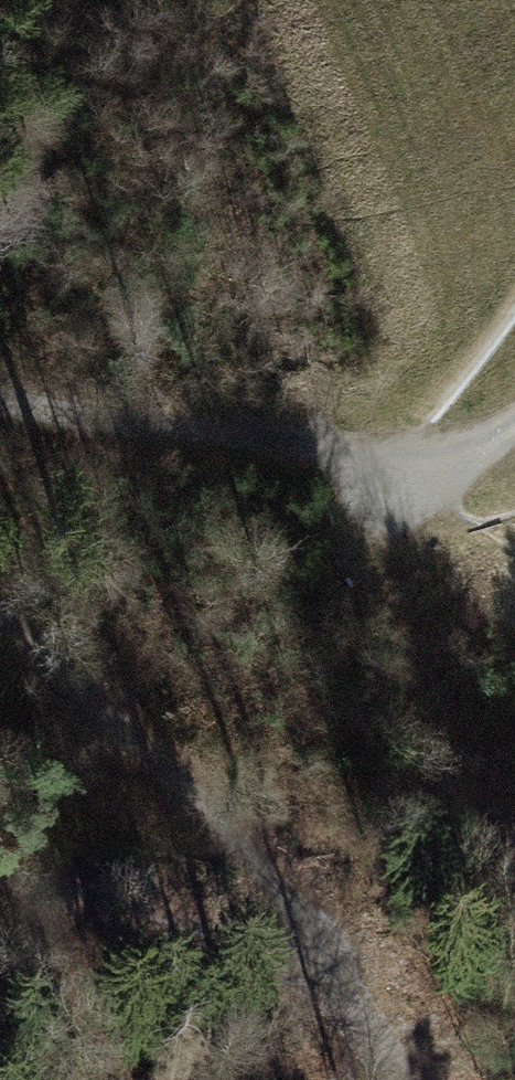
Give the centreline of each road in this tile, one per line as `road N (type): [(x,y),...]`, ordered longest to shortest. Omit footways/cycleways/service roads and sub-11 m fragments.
road 1 (track): [(408,1079),(310,933),(207,808),(0,609)]
road 2 (track): [(0,408),(394,481)]
road 3 (track): [(310,933),(83,906),(0,869)]
road 4 (track): [(514,425),(394,481)]

